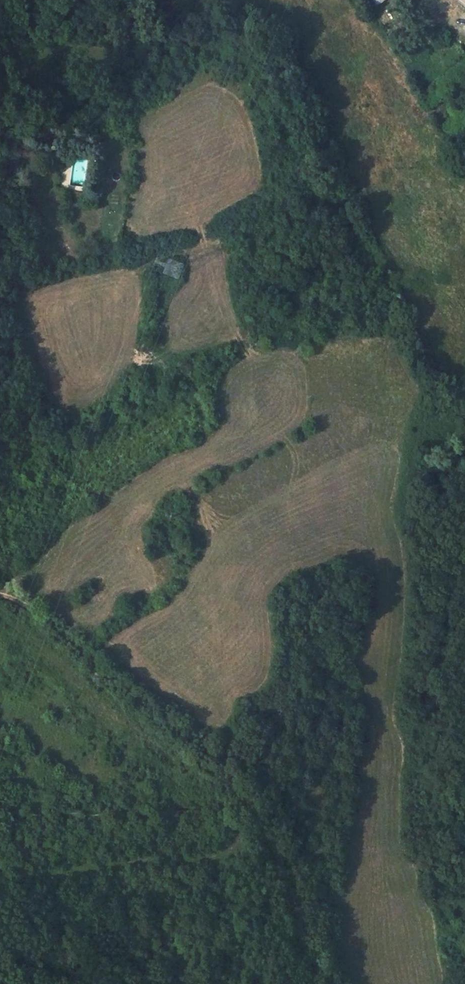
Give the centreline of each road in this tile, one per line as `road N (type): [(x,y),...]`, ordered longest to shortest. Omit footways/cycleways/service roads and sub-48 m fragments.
road 1 (track): [(251,805),(173,725),(56,626),(0,594)]
road 2 (track): [(316,983),(271,838),(251,805)]

